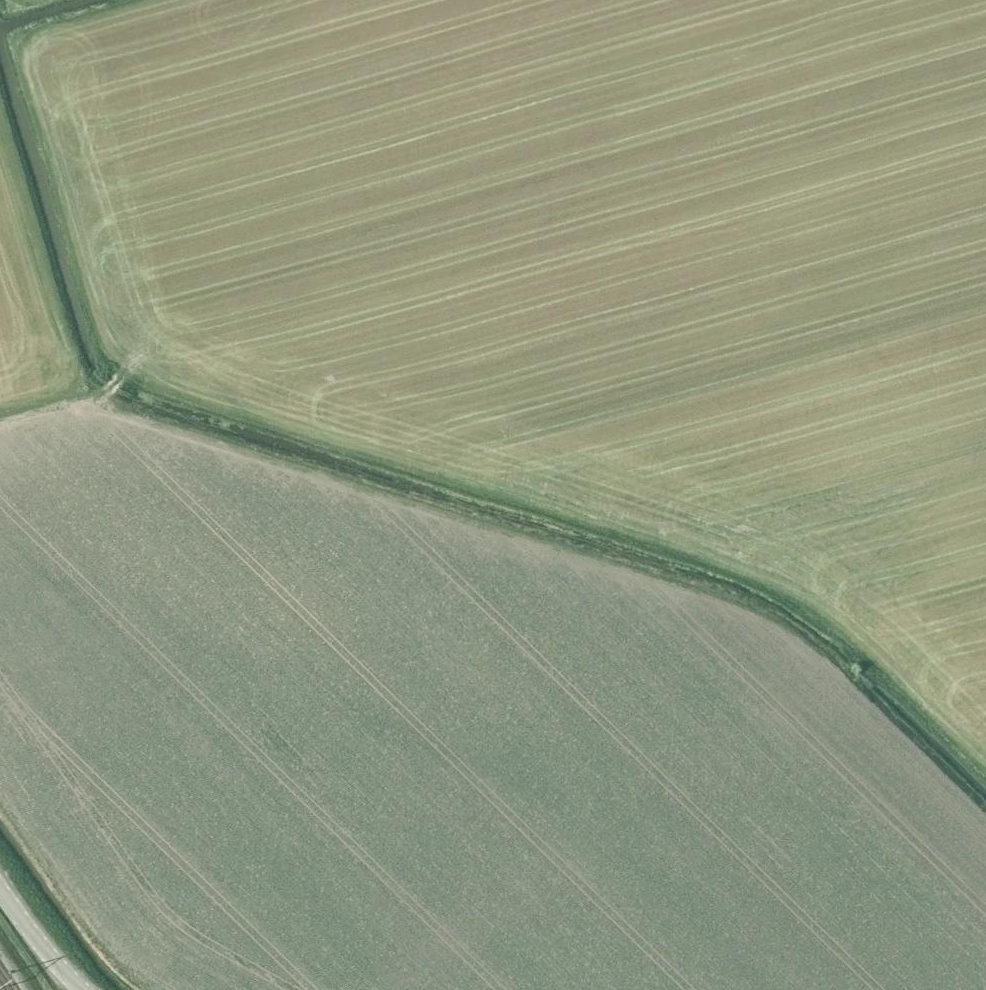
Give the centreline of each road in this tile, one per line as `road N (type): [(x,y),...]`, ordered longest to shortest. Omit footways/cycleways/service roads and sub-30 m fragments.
road 1 (tertiary): [(0,881),(81,989)]

